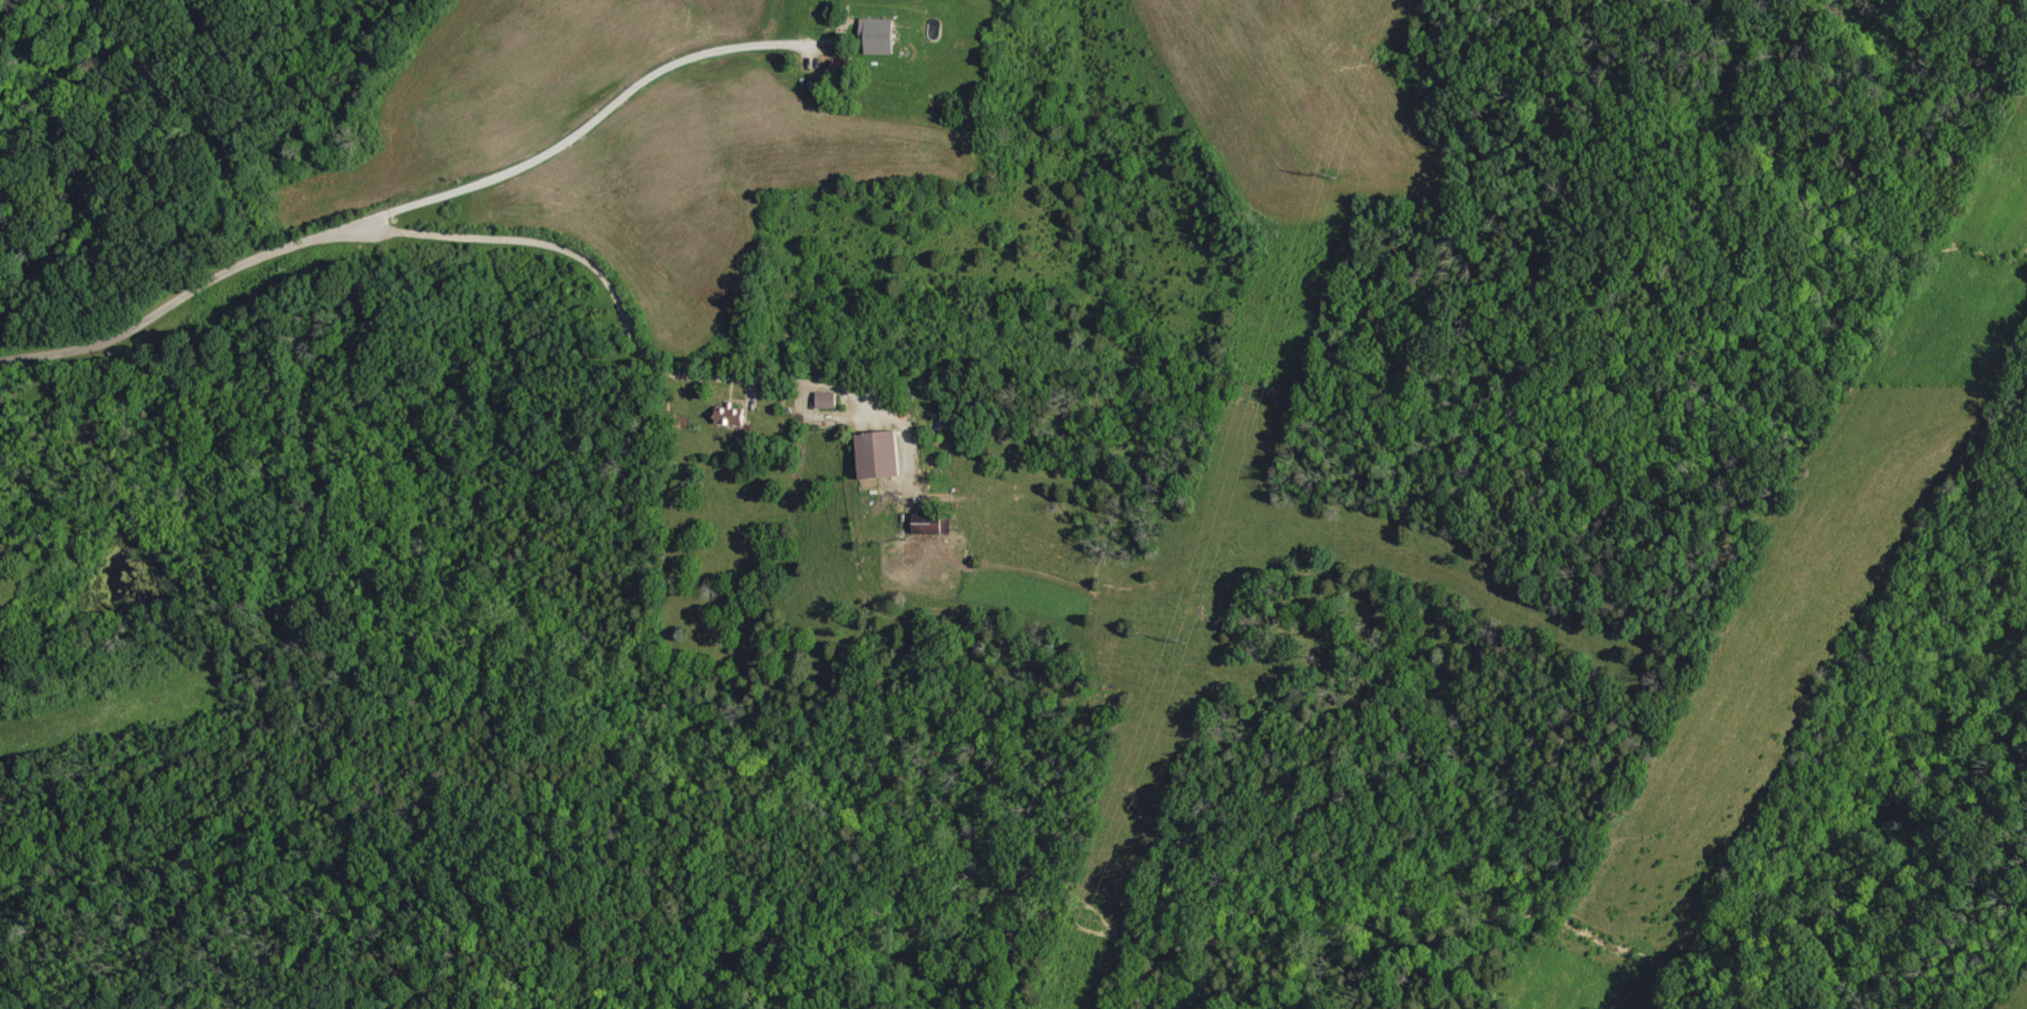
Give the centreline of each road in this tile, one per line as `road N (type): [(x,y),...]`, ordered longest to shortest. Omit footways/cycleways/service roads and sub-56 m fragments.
road 1 (residential): [(0,353),(90,342),(217,277),(543,184),(692,76),(838,58)]

